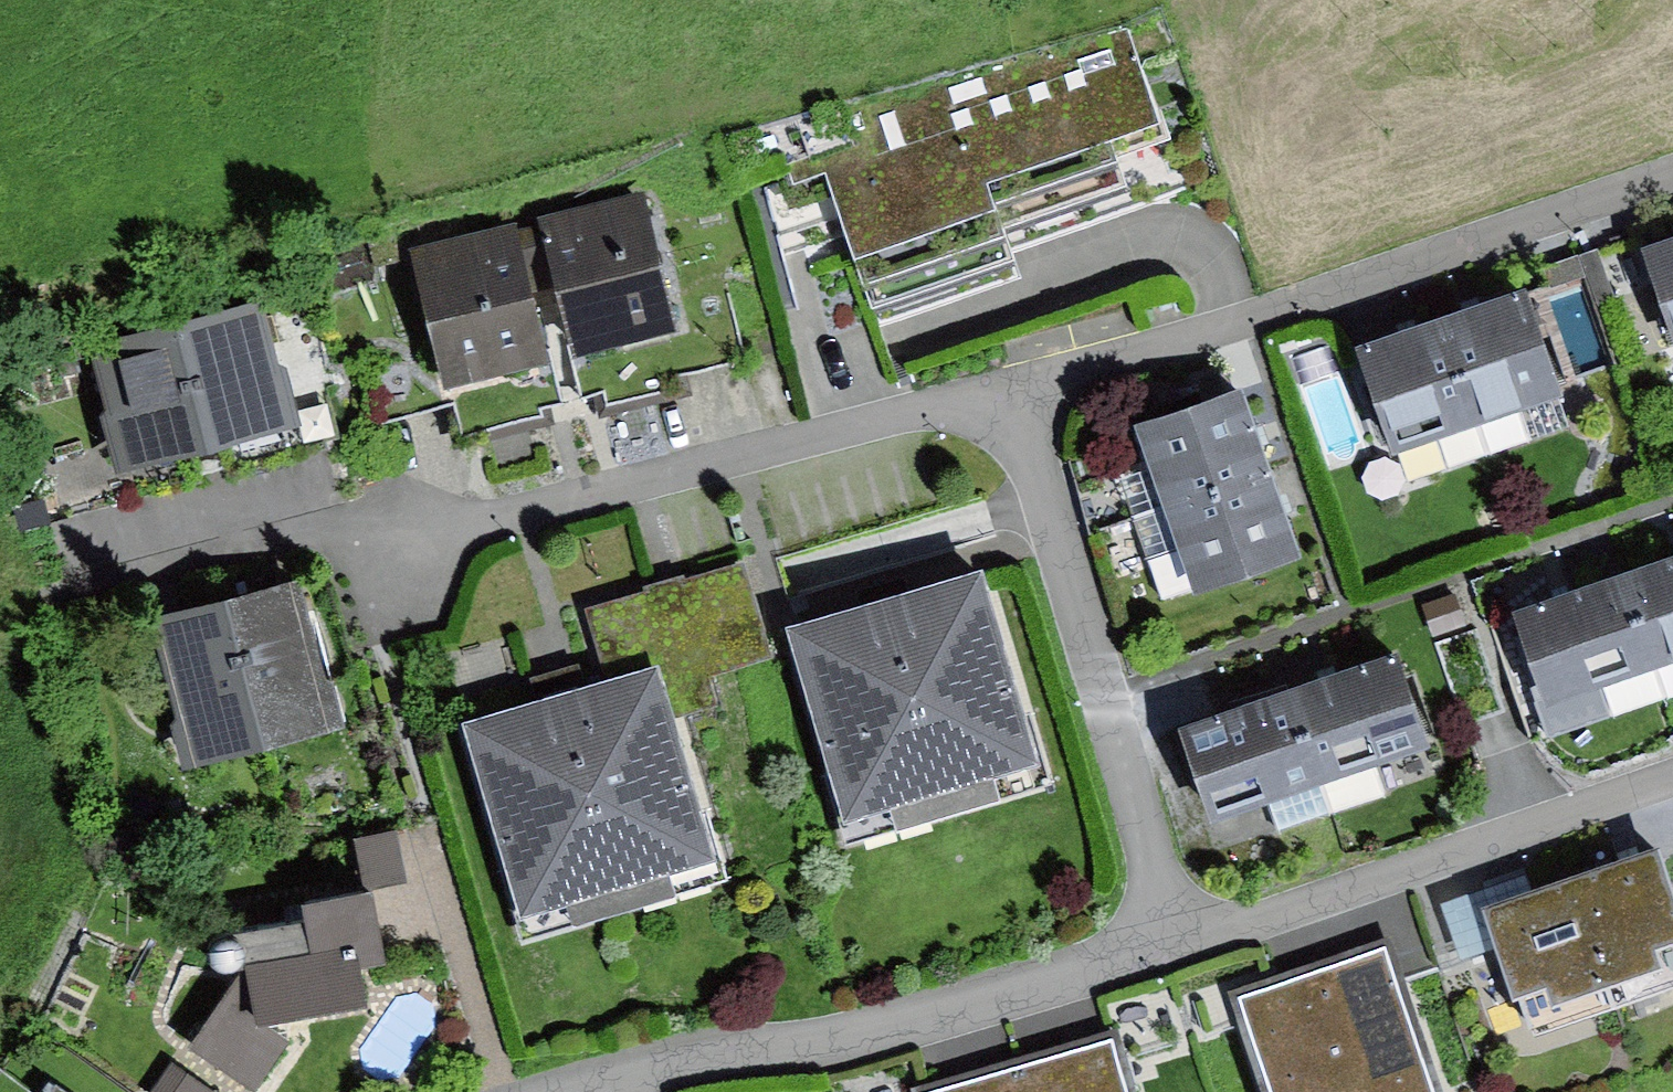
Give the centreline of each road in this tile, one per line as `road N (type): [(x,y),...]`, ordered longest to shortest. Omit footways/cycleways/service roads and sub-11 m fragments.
road 1 (residential): [(1003,399),(1672,173)]
road 2 (residential): [(385,545),(1003,399)]
road 3 (residential): [(1178,935),(838,1041),(655,1068),(581,1091)]
road 4 (residential): [(1003,399),(1178,935)]
road 5 (residential): [(1672,777),(1178,935)]

